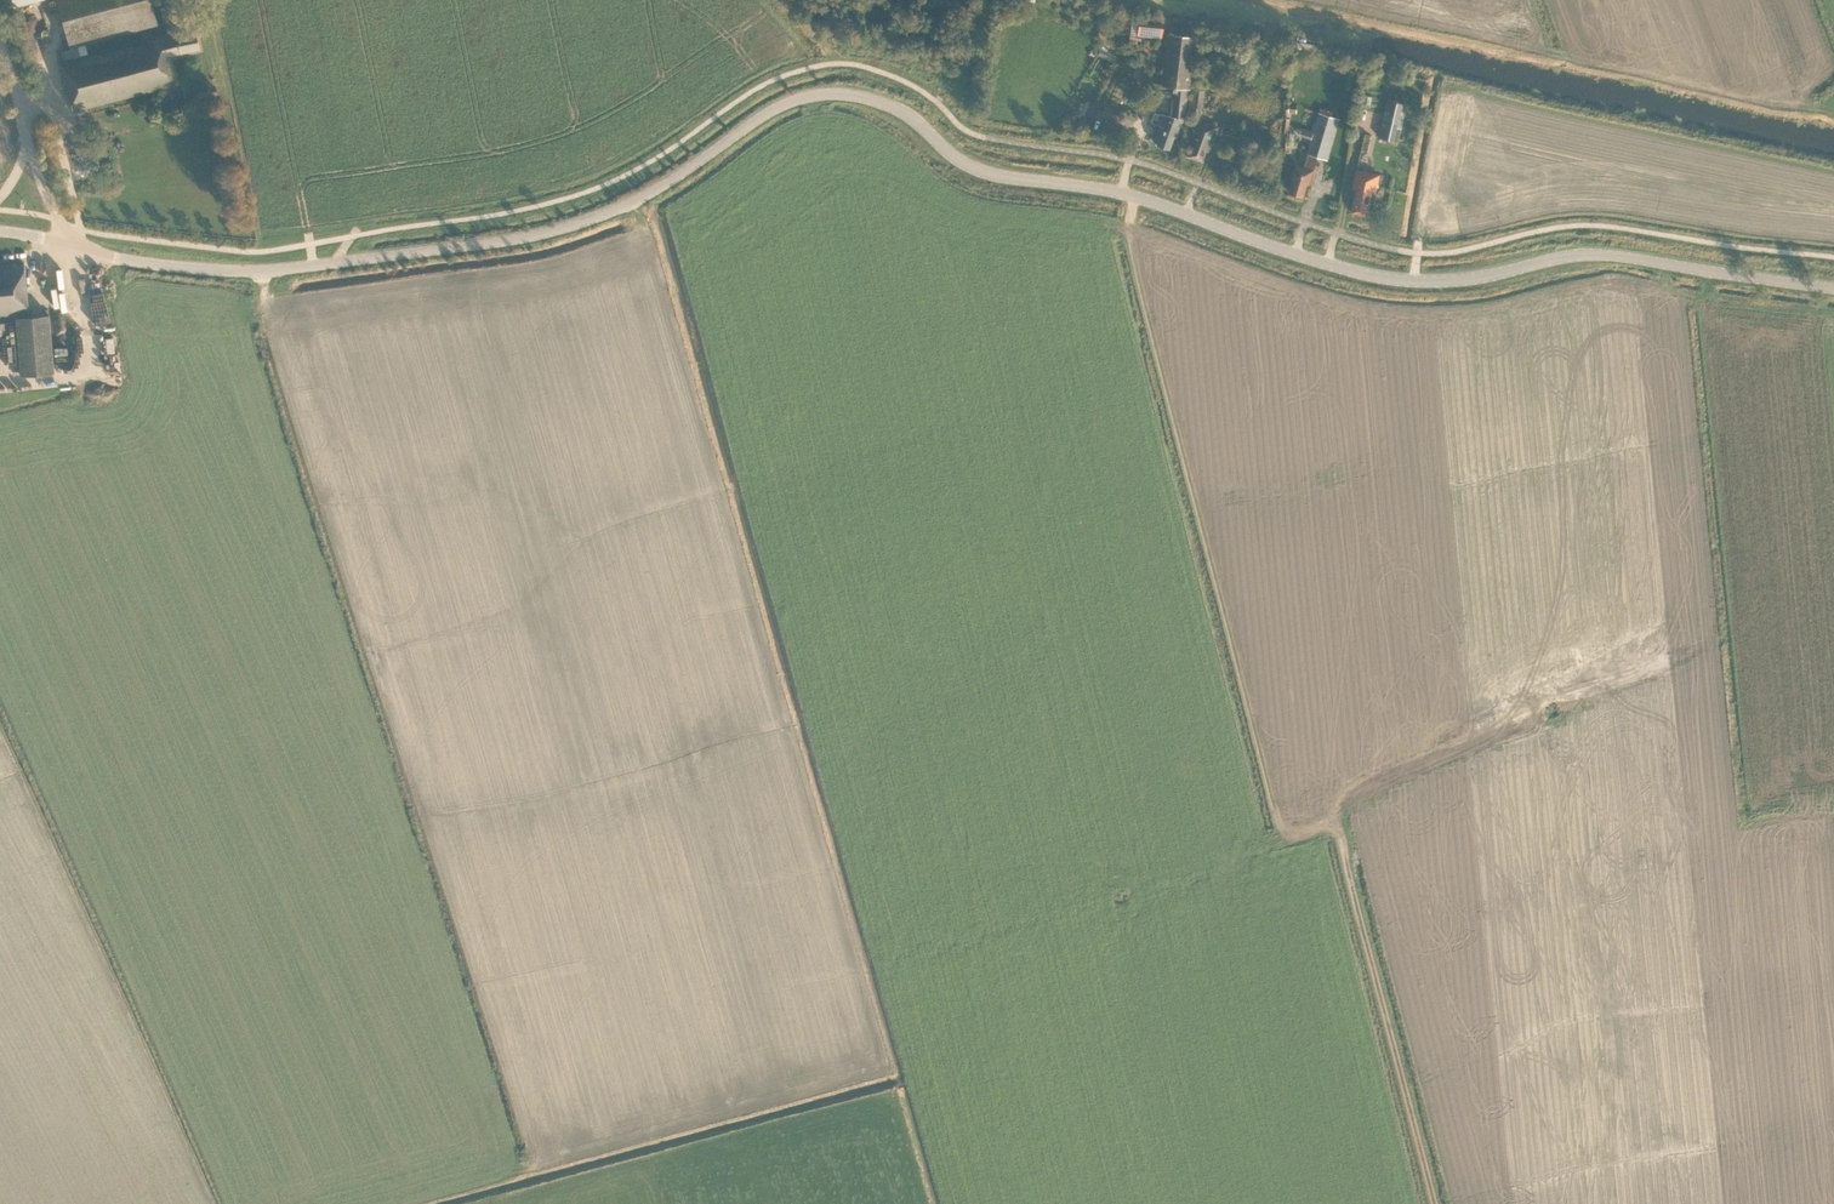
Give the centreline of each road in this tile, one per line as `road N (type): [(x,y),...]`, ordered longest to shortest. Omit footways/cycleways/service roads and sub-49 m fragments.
road 1 (tertiary): [(1833,288),(1603,254),(1461,279),(1389,279),(1284,251),(1134,195),(975,168),(900,109),(834,93),(768,111),(623,206),(506,240),(239,271),(117,258),(74,245)]

